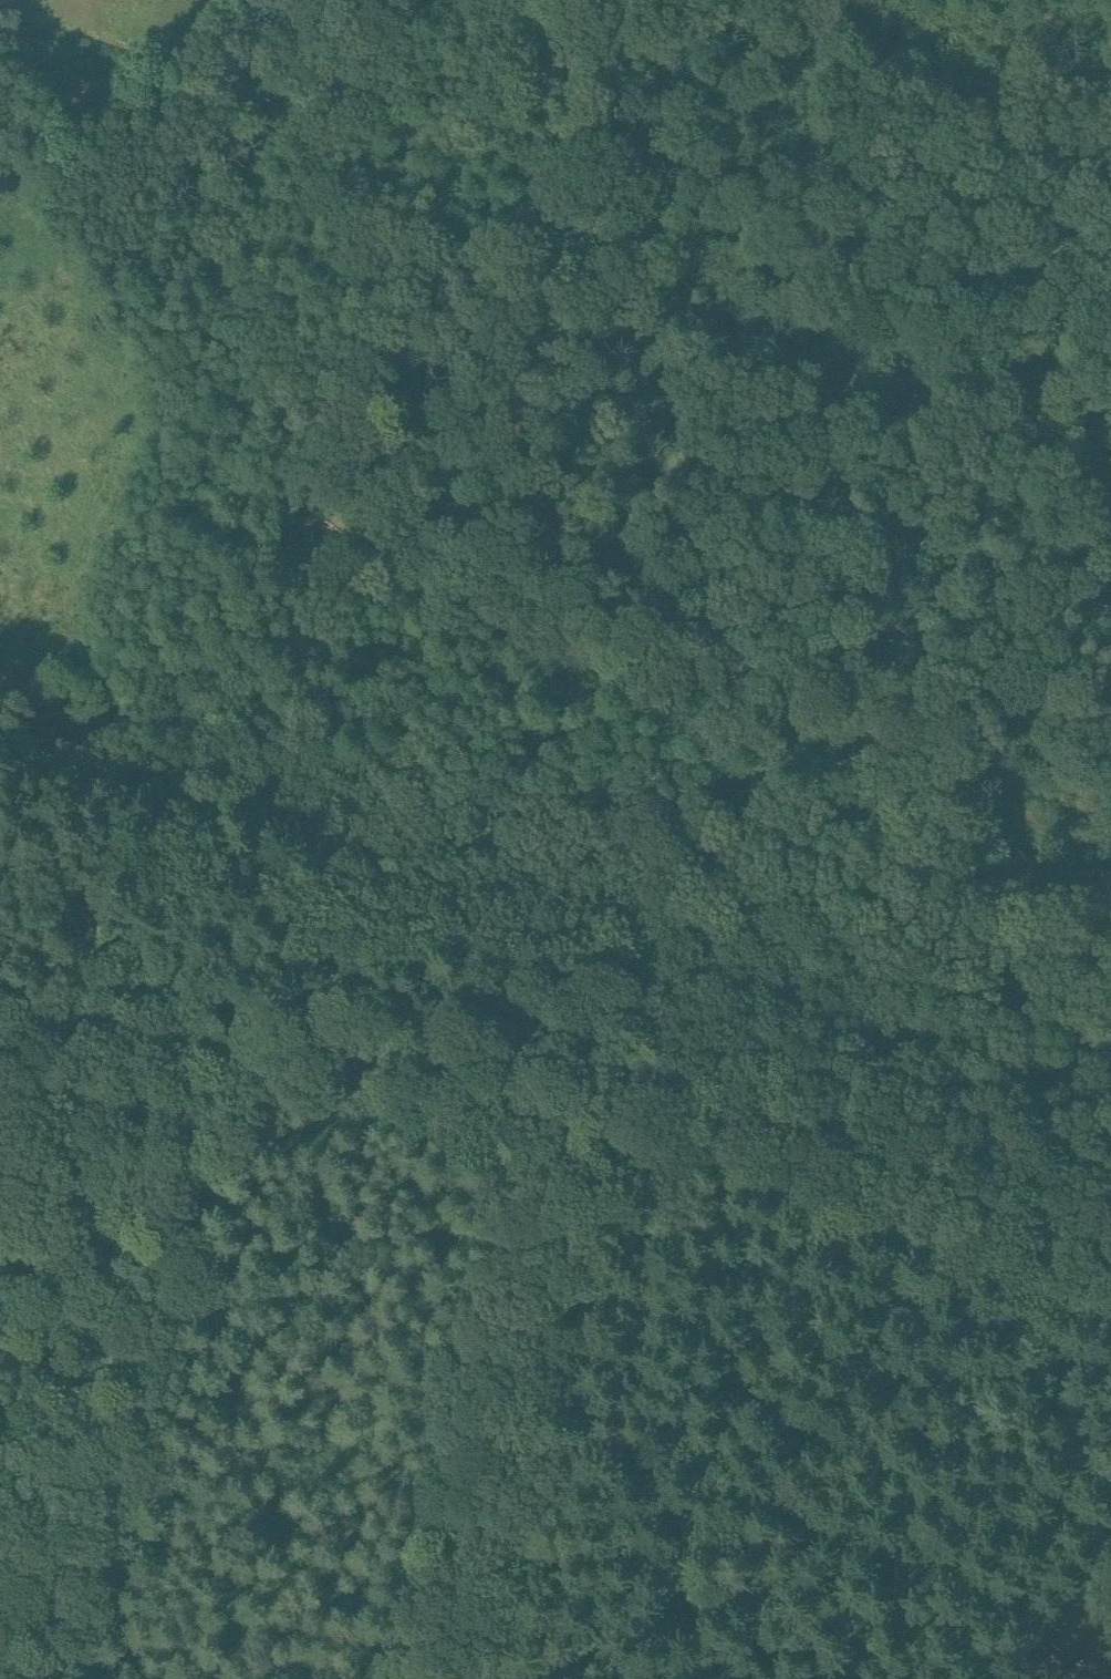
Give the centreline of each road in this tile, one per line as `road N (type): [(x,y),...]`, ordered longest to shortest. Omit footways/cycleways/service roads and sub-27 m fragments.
road 1 (track): [(0,999),(585,1108),(1110,1314)]
road 2 (track): [(481,1678),(519,1566),(599,1202),(585,1108)]

